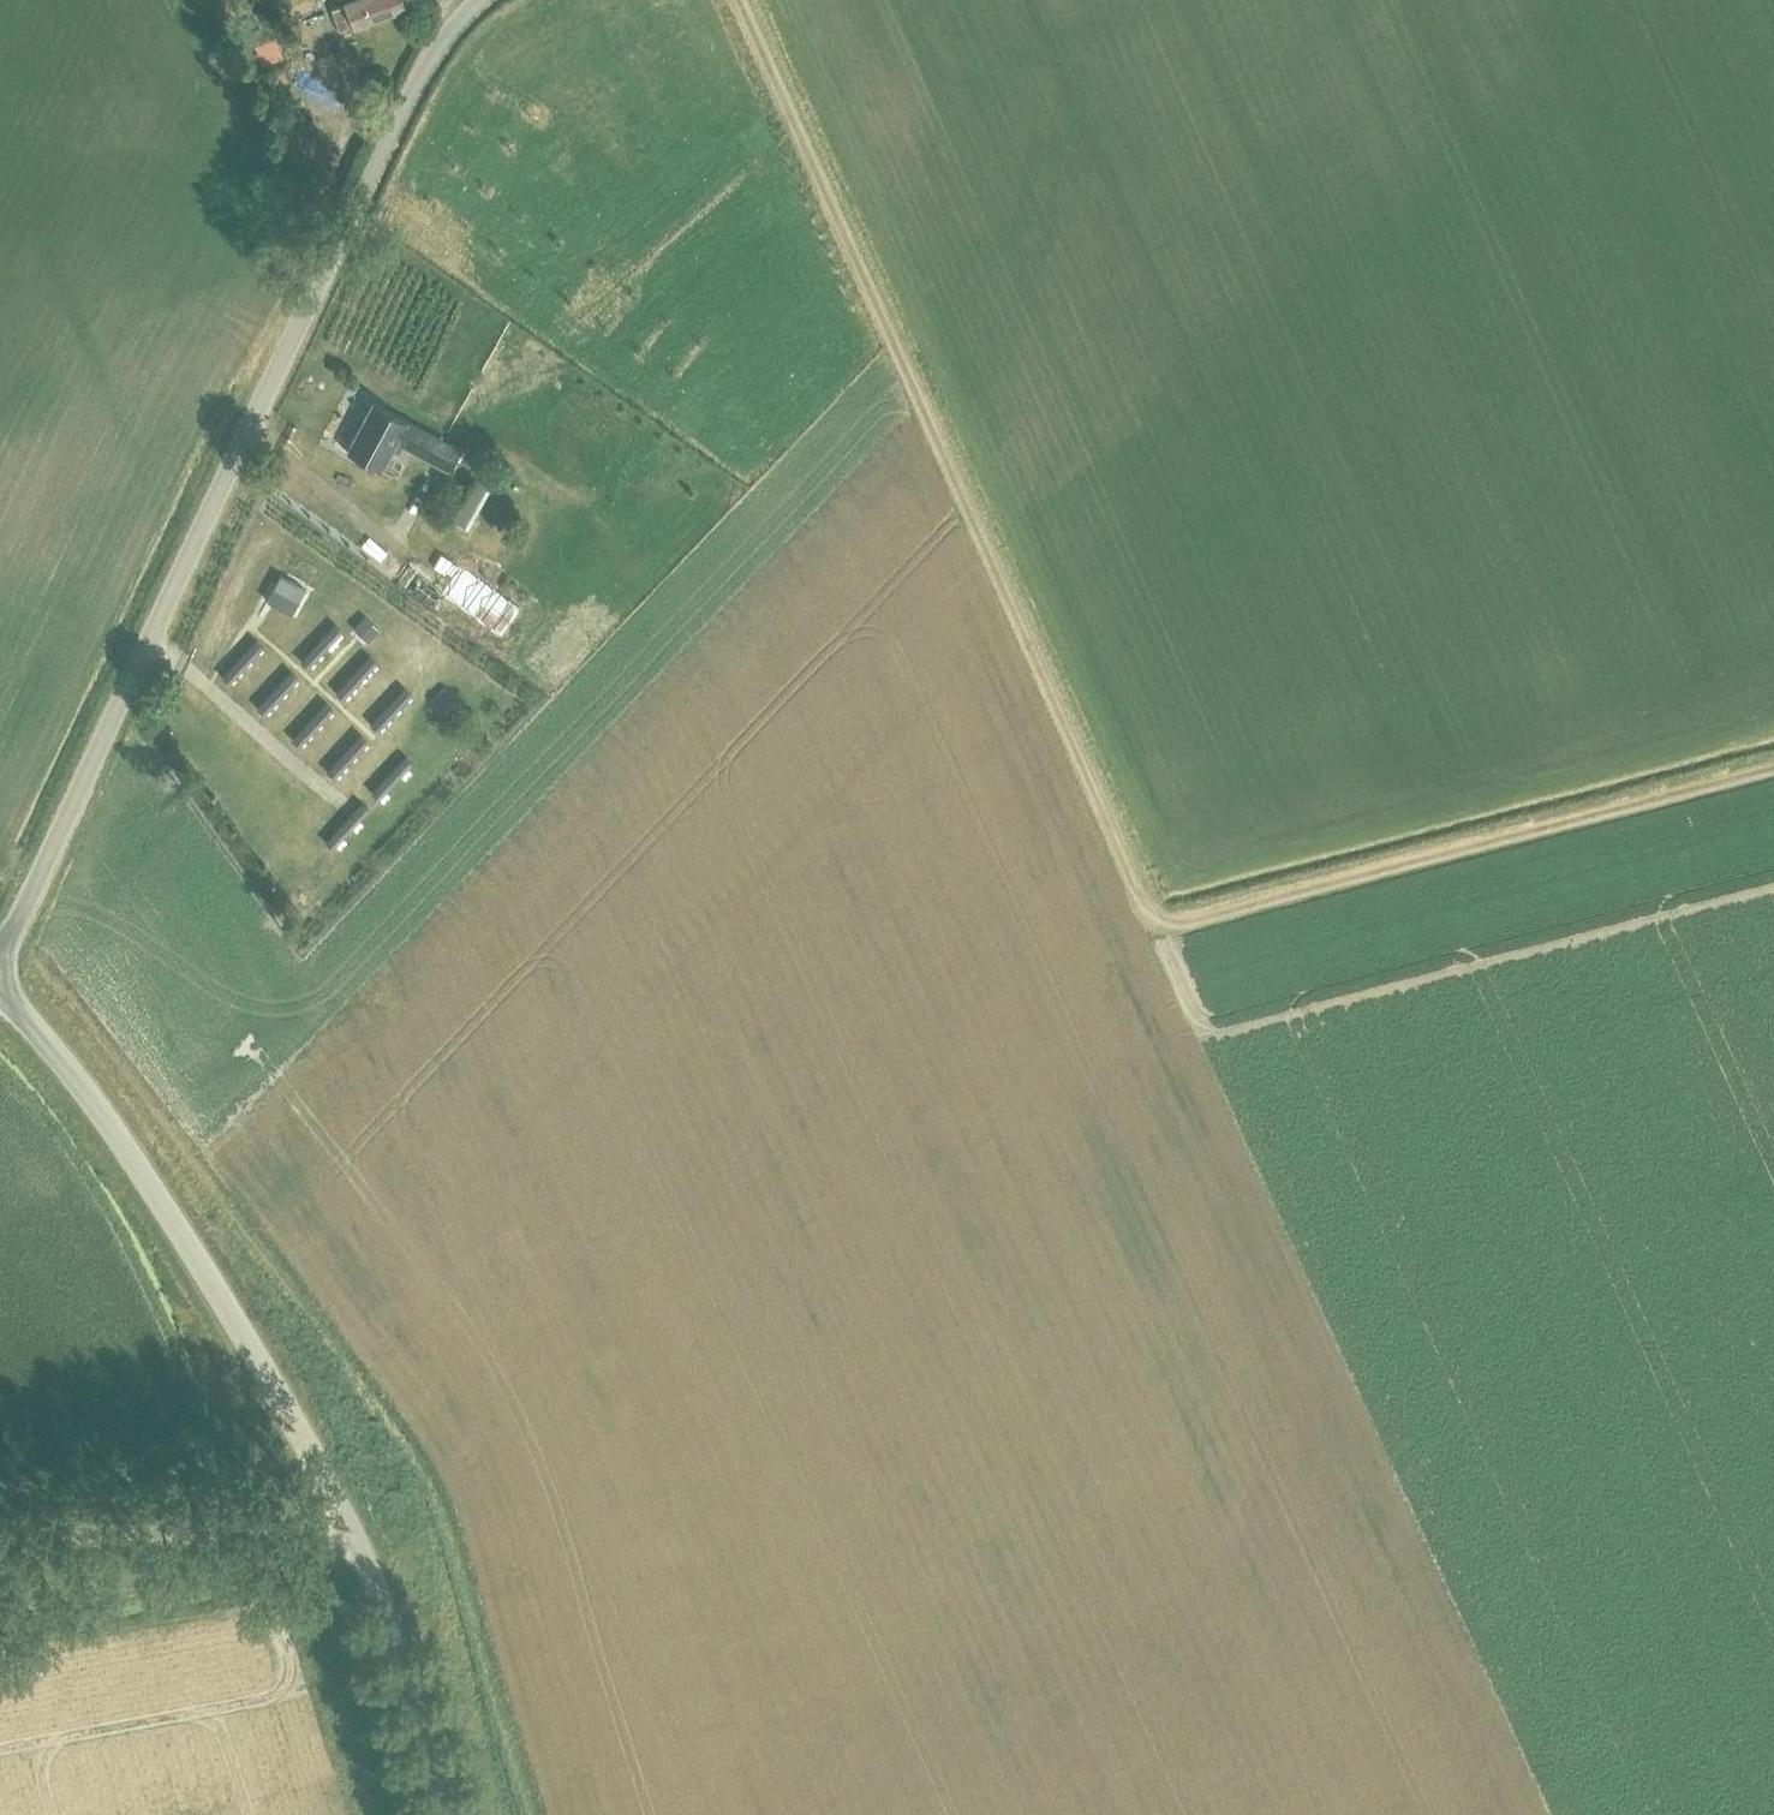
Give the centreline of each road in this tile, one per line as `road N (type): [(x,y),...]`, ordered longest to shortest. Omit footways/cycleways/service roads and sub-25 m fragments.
road 1 (unclassified): [(0,962),(418,86),(486,0)]
road 2 (unclassified): [(346,1525),(234,1317),(146,1176),(0,982)]
road 3 (unclassified): [(0,1537),(346,1525)]
road 4 (unclassified): [(451,1814),(373,1576),(346,1525)]

